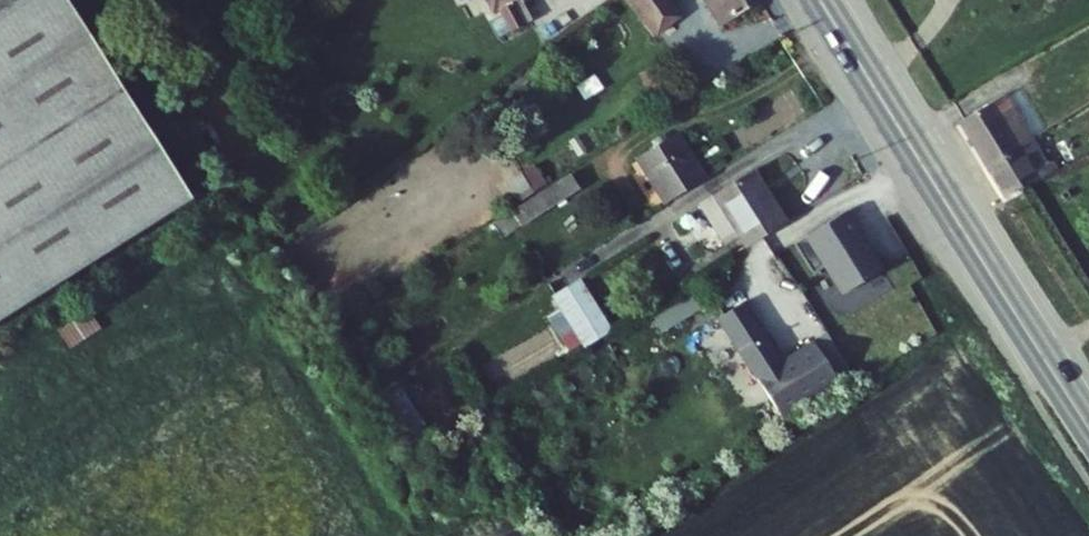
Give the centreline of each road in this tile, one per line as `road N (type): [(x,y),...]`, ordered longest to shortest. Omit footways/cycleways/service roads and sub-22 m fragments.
road 1 (primary): [(821,0),(1088,426)]

